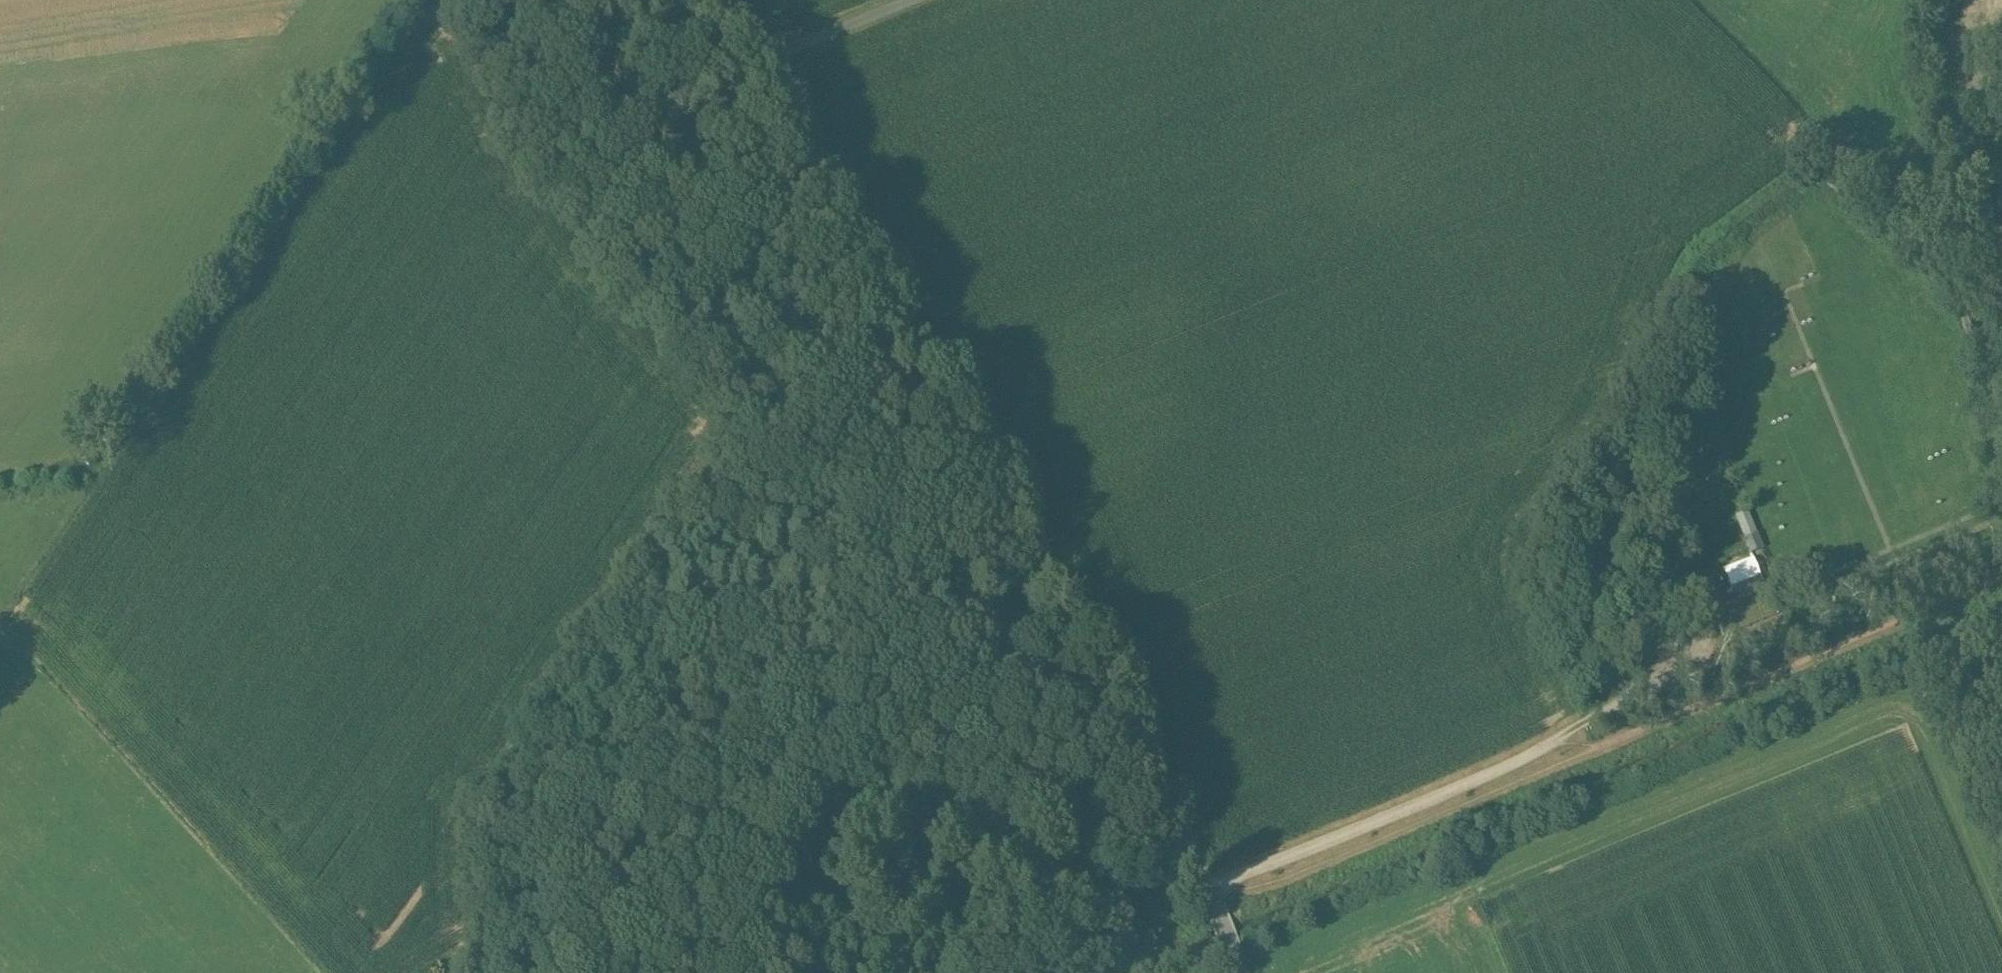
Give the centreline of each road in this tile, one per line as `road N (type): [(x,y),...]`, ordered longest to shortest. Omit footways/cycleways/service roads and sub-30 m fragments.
road 1 (unclassified): [(723,0),(751,61),(989,435),(1127,698),(1210,892)]

